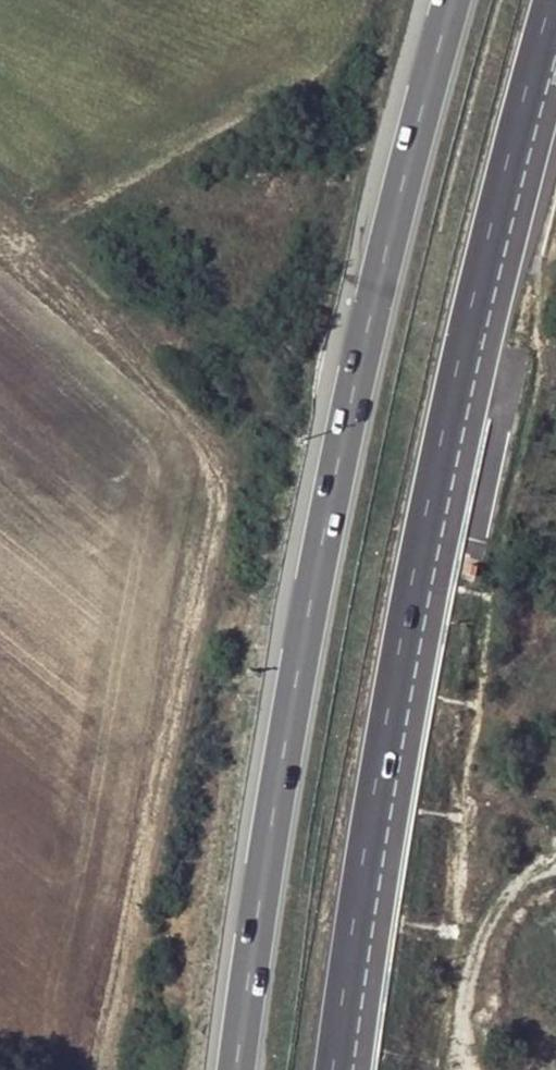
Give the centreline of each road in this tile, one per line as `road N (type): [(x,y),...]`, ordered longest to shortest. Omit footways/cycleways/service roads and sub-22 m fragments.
road 1 (motorway): [(449,0),(331,489),(237,1069)]
road 2 (motorway): [(345,1069),(412,626),(476,313),(555,17)]

